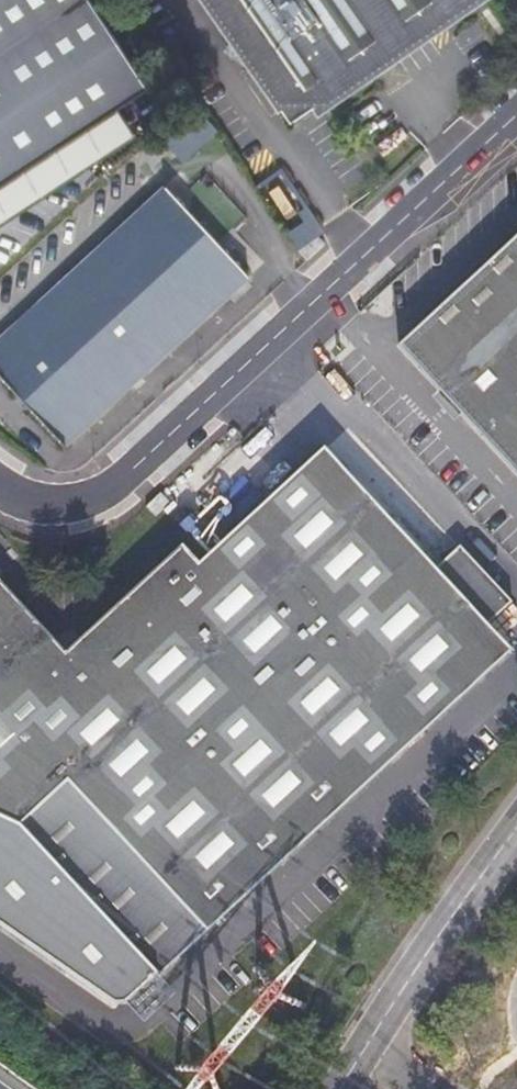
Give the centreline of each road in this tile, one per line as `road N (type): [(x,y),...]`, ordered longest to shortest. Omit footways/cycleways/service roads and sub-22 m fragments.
road 1 (unclassified): [(516,116),(92,500),(25,504),(0,484)]
road 2 (tertiary): [(354,1088),(429,960),(516,848)]

